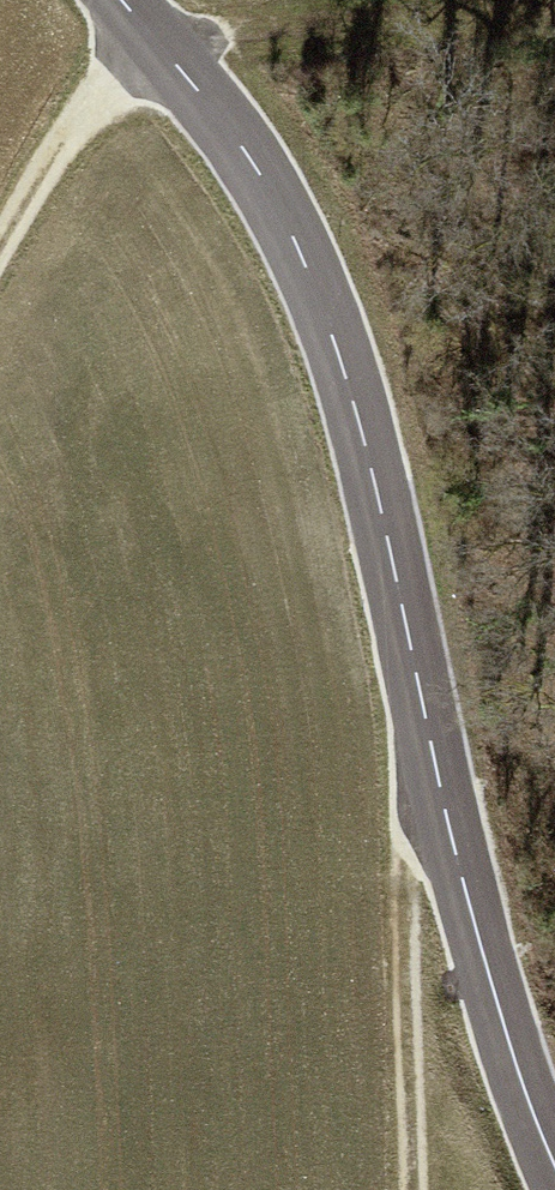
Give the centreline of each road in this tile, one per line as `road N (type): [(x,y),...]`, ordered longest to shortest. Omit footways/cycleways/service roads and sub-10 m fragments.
road 1 (tertiary): [(554,1154),(505,1025),(335,335),(255,160),(124,0)]
road 2 (track): [(401,1189),(406,958),(428,702)]
road 3 (track): [(168,51),(554,2)]
road 4 (track): [(135,14),(0,255)]

